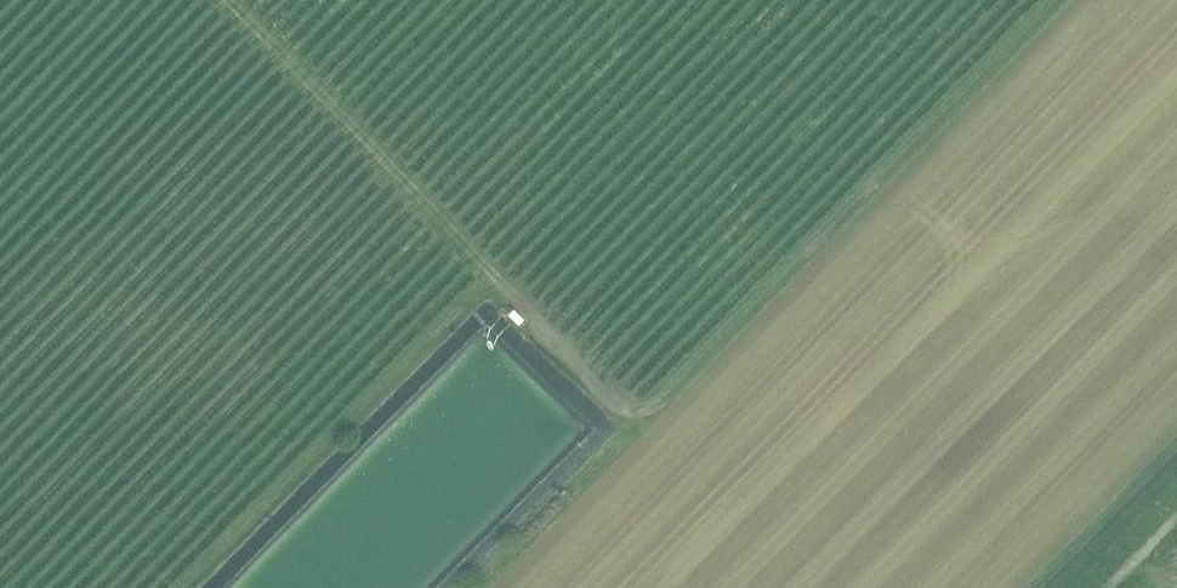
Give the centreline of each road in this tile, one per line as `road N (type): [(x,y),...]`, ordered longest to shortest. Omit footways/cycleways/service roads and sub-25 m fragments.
road 1 (track): [(1057,0),(639,423),(231,0)]

